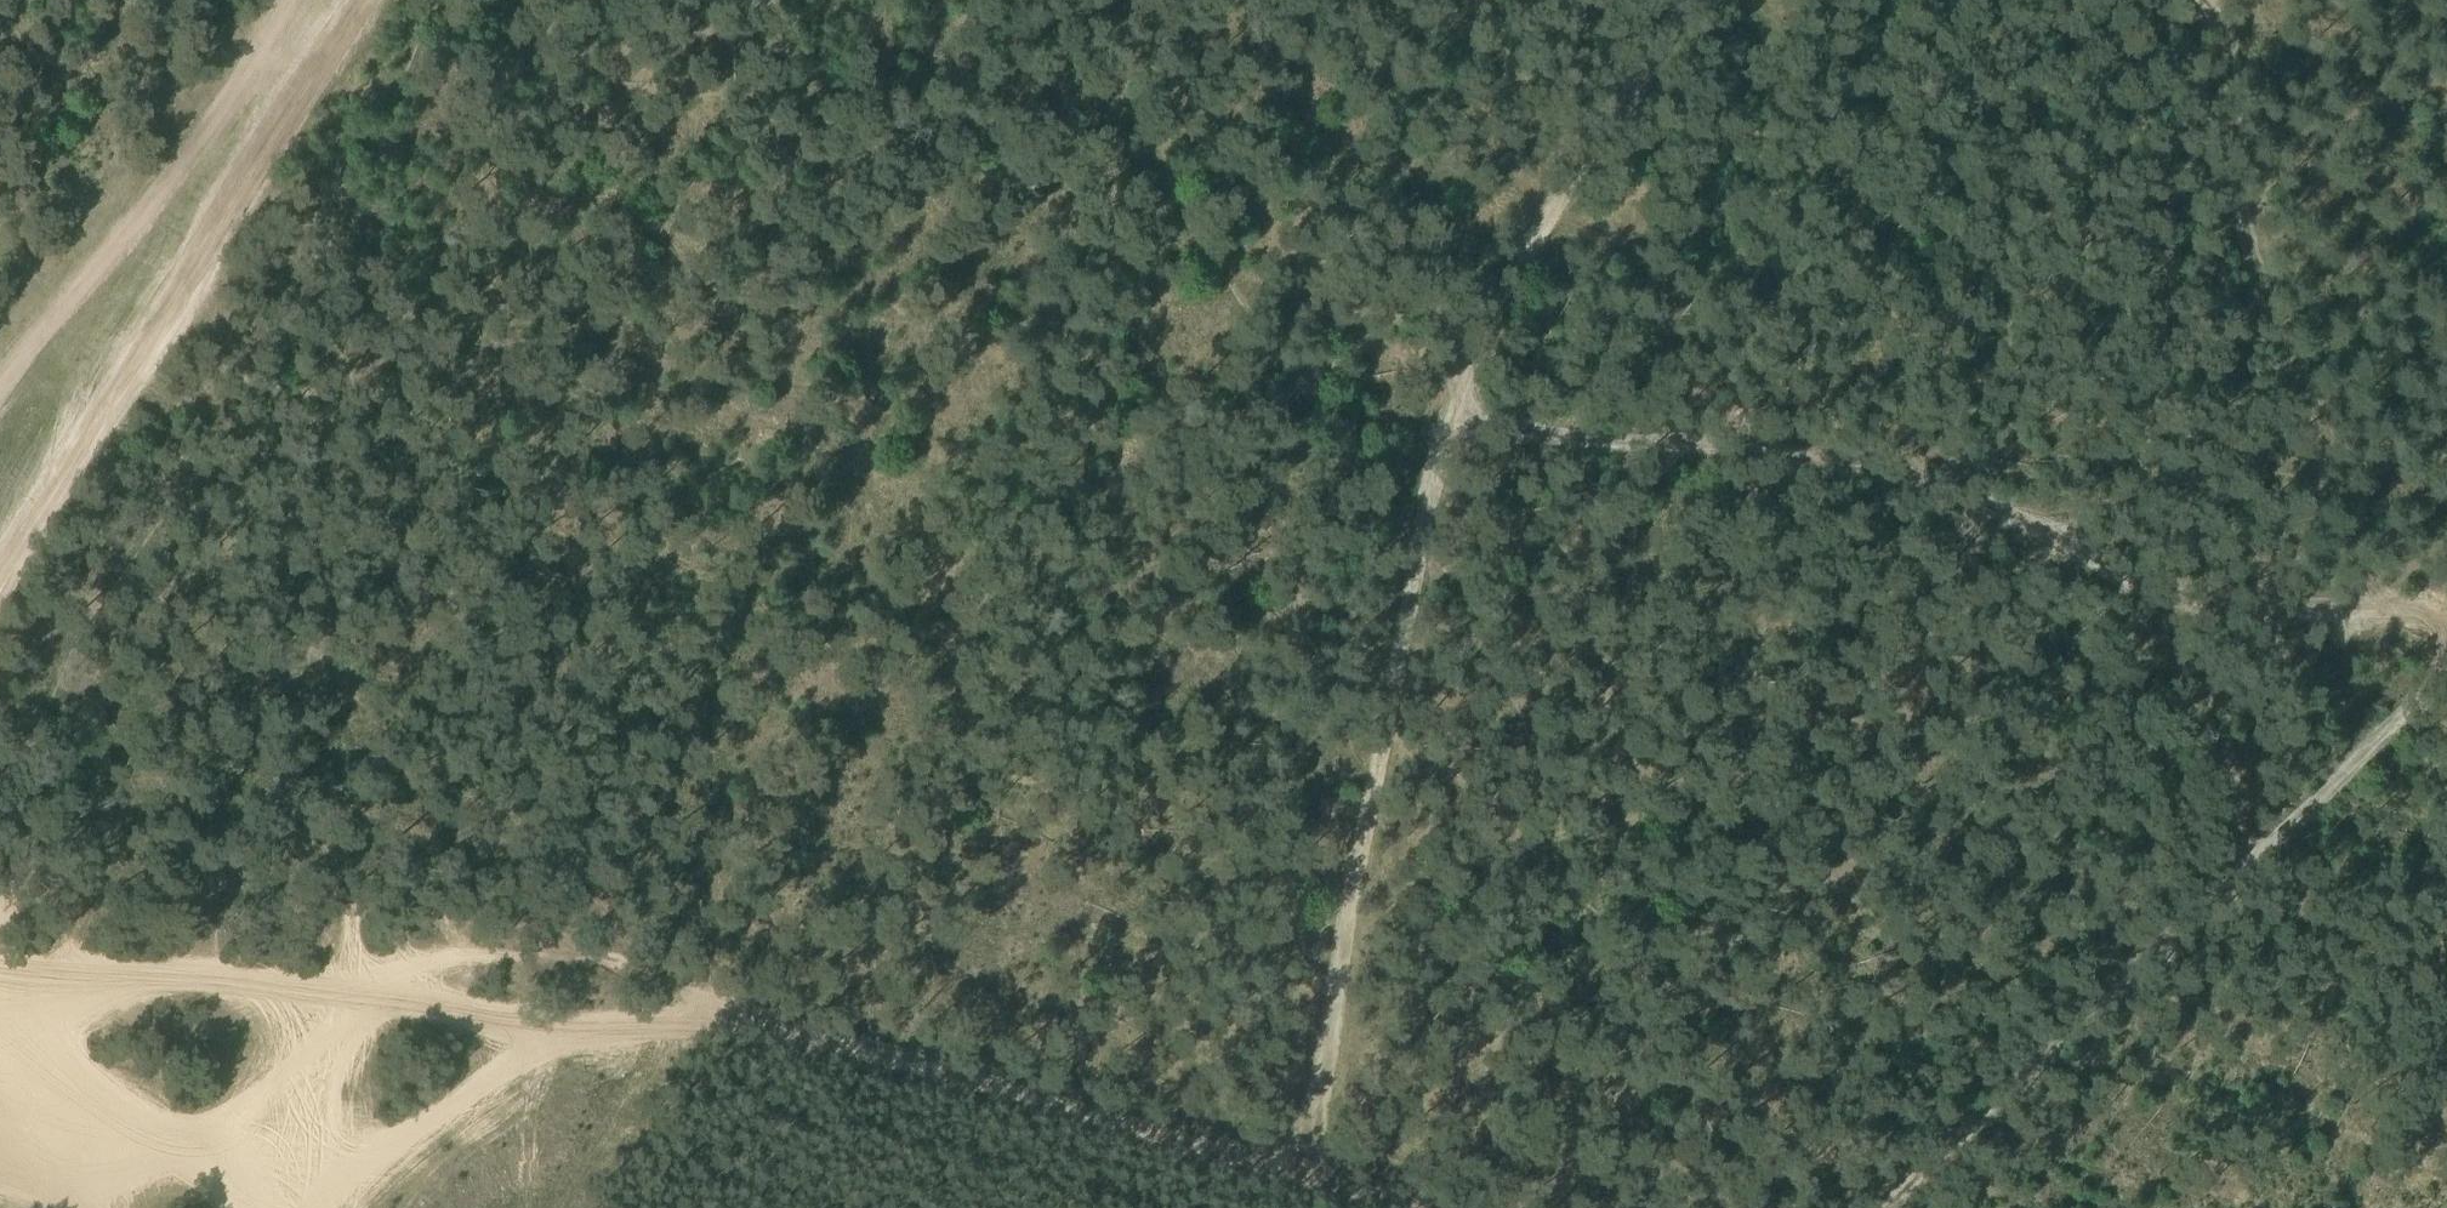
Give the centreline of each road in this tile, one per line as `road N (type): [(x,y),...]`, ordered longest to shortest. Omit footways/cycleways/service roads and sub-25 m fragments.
road 1 (track): [(1423,1207),(690,1013),(543,1034),(338,1207)]
road 2 (track): [(1872,1207),(2446,676)]
road 3 (track): [(274,0),(0,431)]

